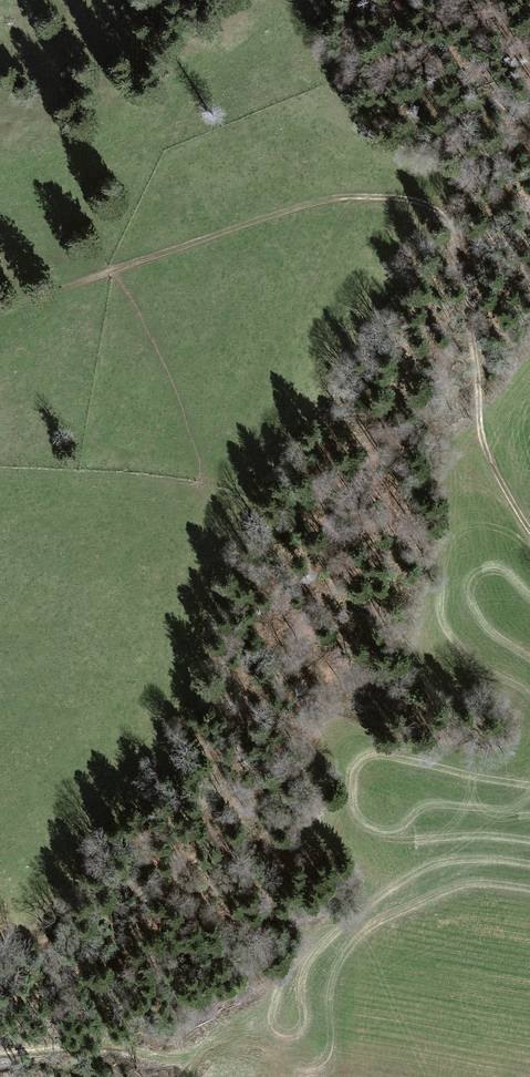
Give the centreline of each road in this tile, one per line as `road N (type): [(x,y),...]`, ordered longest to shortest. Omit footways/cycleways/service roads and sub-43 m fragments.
road 1 (track): [(0,310),(291,208),(360,195),(411,199),(452,231),(476,343),(483,442),(529,531)]
road 2 (track): [(411,199),(419,148),(442,105),(484,56),(529,29)]
road 3 (track): [(0,1028),(76,1017),(136,1032),(161,1076)]

